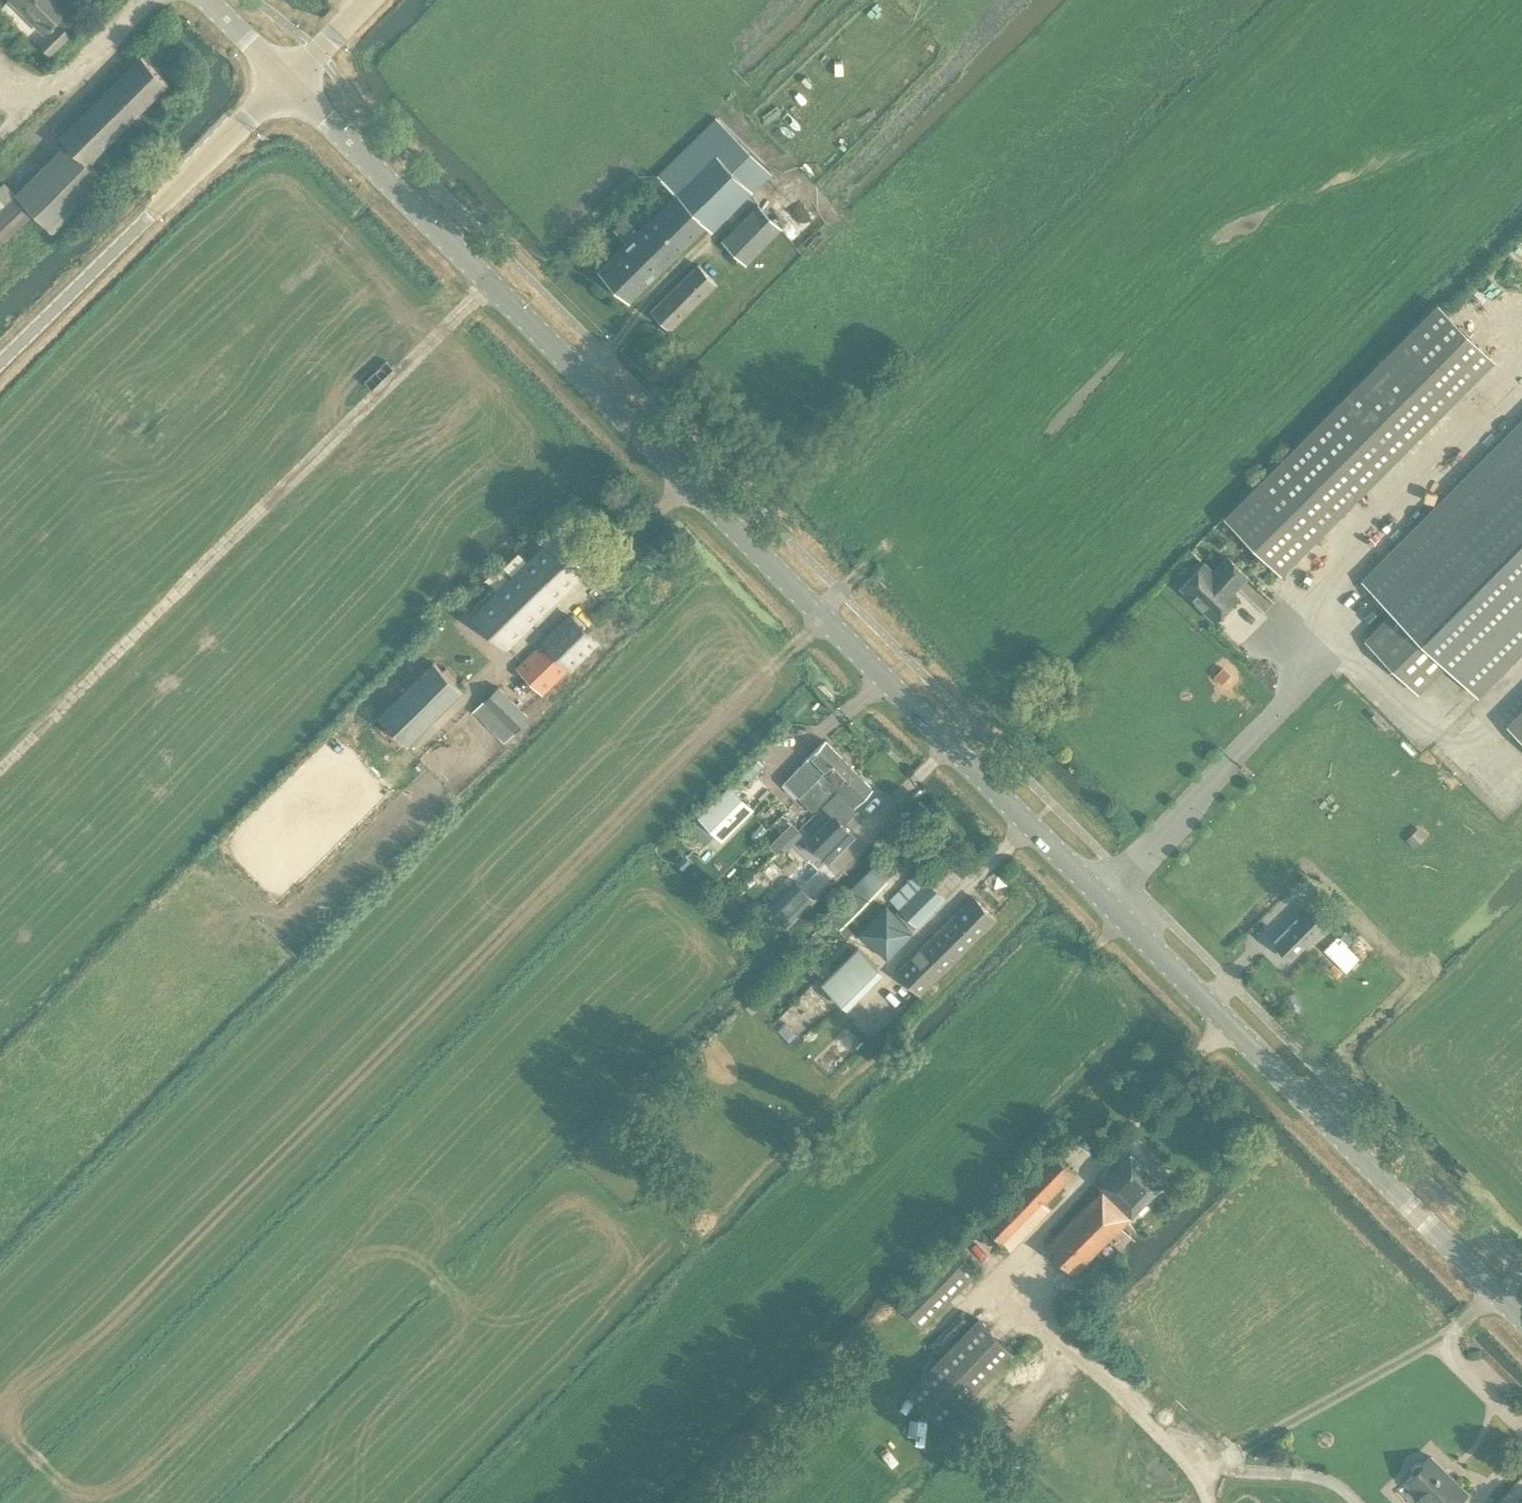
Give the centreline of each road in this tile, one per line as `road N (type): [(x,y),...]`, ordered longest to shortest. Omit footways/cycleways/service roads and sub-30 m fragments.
road 1 (tertiary): [(1521,1318),(288,79)]
road 2 (unclassified): [(0,363),(288,79)]

